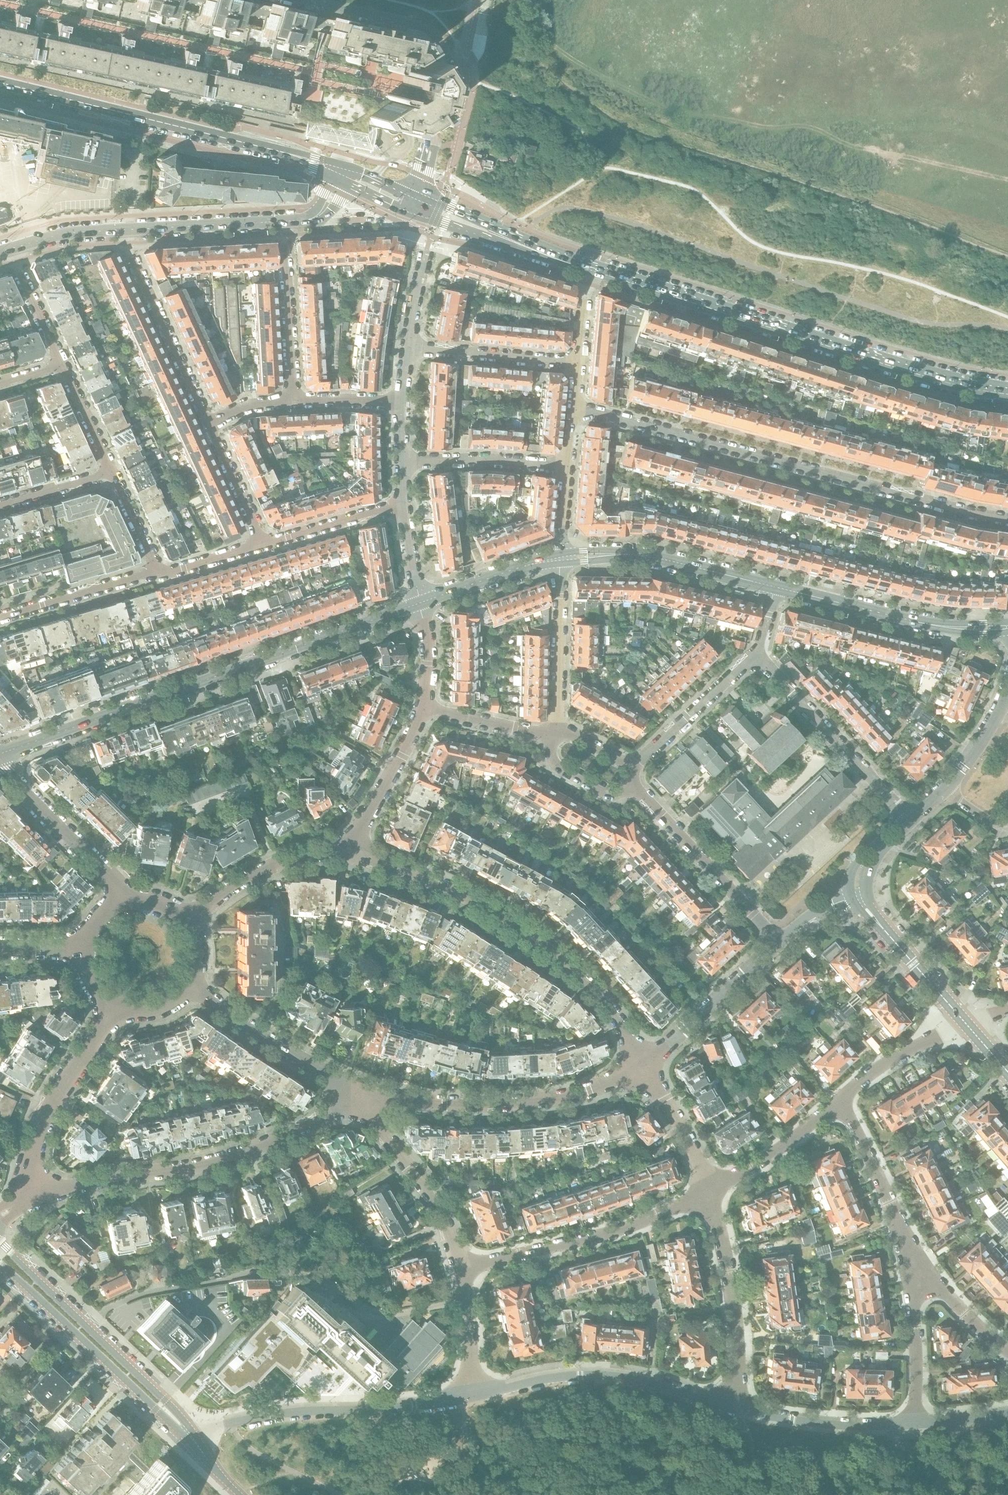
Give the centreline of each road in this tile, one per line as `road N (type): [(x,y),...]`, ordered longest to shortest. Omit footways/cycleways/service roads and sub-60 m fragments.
road 1 (track): [(1007,180),(853,147),(816,129),(769,130),(674,109),(554,49),(516,4)]
road 2 (residential): [(572,407),(1007,520)]
road 3 (residential): [(421,602),(0,754)]
road 4 (secondary): [(1007,392),(960,385),(589,267)]
road 5 (residential): [(644,1066),(608,1006),(547,945),(354,850)]
road 6 (residential): [(20,1196),(209,1163),(360,1105)]
road 7 (secondary): [(289,154),(0,83)]
road 8 (residential): [(644,1066),(547,1100),(360,1105)]
road 9 (residential): [(198,1445),(173,1409),(0,1244)]
road 10 (residential): [(466,1397),(269,1416),(212,1430),(198,1445)]
road 11 (residential): [(0,1263),(198,1445)]
road 12 (residential): [(728,1407),(605,1375),(552,1377),(466,1397)]
road 13 (residential): [(461,1268),(595,1239),(711,1193)]
road 14 (residential): [(1007,627),(945,627),(775,586)]
road 15 (residential): [(757,655),(911,819)]
road 16 (residential): [(775,586),(623,552),(559,555)]
road 17 (residential): [(728,1407),(739,1370),(737,1331),(711,1193)]
road 18 (residential): [(778,941),(630,786)]
road 19 (residential): [(20,1196),(43,1117),(115,1009)]
road 20 (residential): [(126,230),(132,263),(208,422)]
road 21 (residential): [(360,1105),(330,1075),(189,989)]
road 22 (residential): [(925,1288),(843,1101)]
road 23 (residential): [(303,0),(429,31),(452,62),(457,88)]
road 24 (residential): [(461,1268),(436,1204),(360,1105)]
road 25 (residential): [(918,1425),(823,1424),(728,1407)]
road 26 (residential): [(778,941),(644,1066)]
road 27 (residential): [(354,850),(286,860),(188,918)]
road 28 (residential): [(553,735),(559,555)]
road 29 (residential): [(292,401),(284,222)]
road 30 (residential): [(120,898),(0,766)]
road 31 (residential): [(965,1025),(856,894)]
road 32 (residential): [(576,363),(408,348)]
road 33 (residential): [(161,572),(0,619)]
road 34 (residential): [(632,766),(757,655)]
road 35 (residential): [(402,462),(567,467)]
road 36 (residential): [(711,1193),(843,1101)]
road 37 (tertiary): [(126,230),(284,222)]
road 38 (residential): [(354,850),(423,708)]
road 39 (residential): [(559,555),(421,602)]
road 40 (residential): [(263,544),(403,504)]
road 41 (residential): [(843,1101),(885,1066),(965,1025)]
road 42 (residential): [(711,1193),(644,1066)]
road 43 (residential): [(918,1425),(916,1305),(925,1288)]
road 44 (residential): [(208,422),(263,544)]
road 45 (residential): [(553,735),(423,708)]
road 46 (residential): [(466,1397),(471,1352),(461,1268)]
road 47 (residential): [(61,365),(9,252)]

